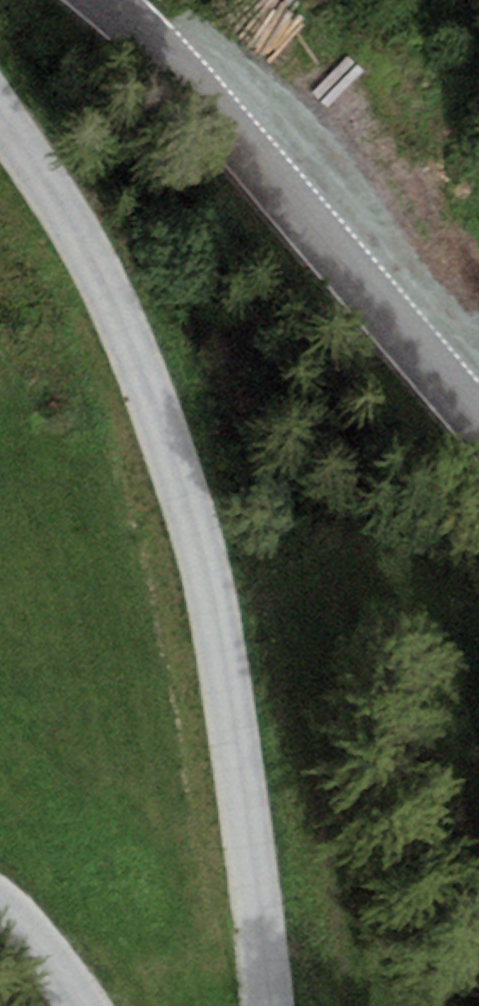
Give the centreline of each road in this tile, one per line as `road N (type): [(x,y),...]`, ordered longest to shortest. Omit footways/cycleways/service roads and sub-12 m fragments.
road 1 (unclassified): [(0,113),(24,145),(122,344),(195,521),(266,945),(268,1005)]
road 2 (tertiary): [(109,0),(131,17),(478,457)]

